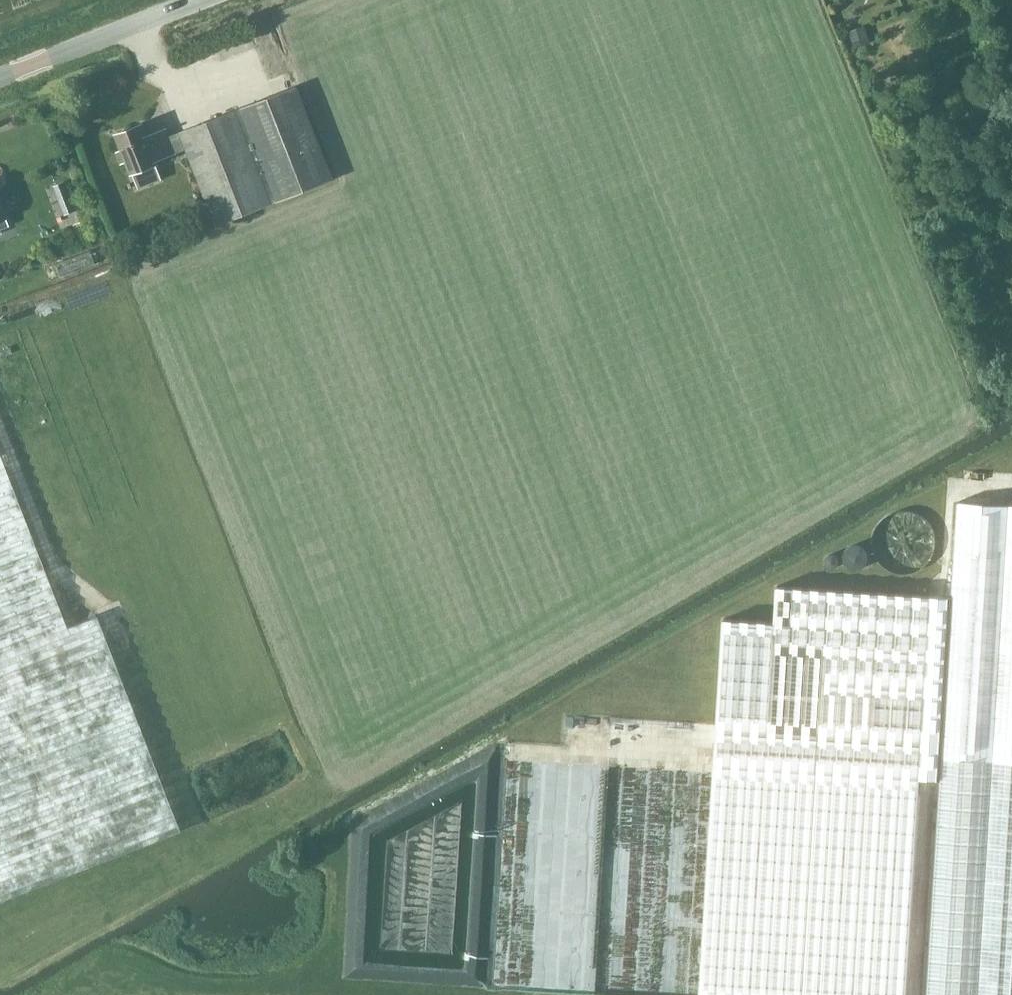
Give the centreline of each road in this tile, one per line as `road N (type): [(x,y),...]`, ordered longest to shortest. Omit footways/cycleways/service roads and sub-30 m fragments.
road 1 (unclassified): [(0,75),(195,0)]

